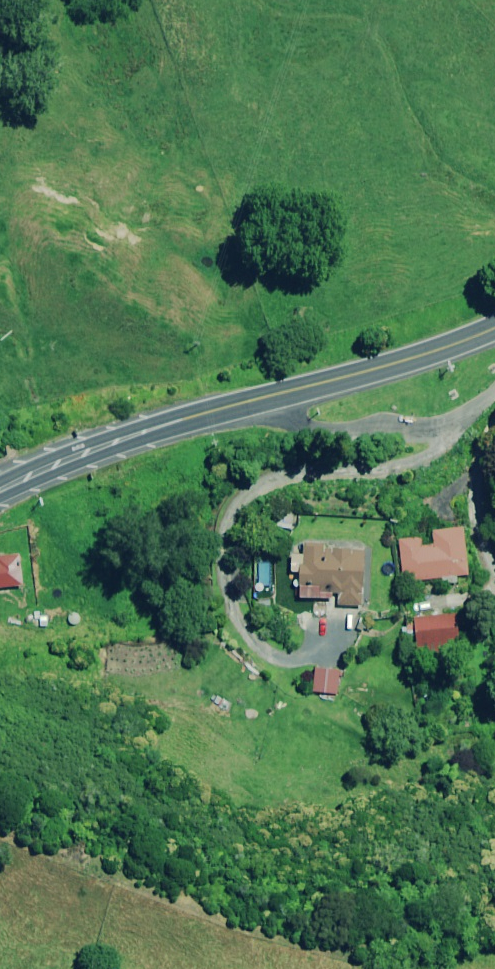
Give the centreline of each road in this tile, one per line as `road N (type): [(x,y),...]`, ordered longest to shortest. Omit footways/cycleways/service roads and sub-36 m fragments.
road 1 (trunk): [(0,490),(259,398)]
road 2 (residential): [(494,397),(454,423),(382,430),(299,424),(259,398)]
road 3 (trunk): [(259,398),(494,328)]
road 4 (residential): [(494,572),(478,508),(494,422)]

